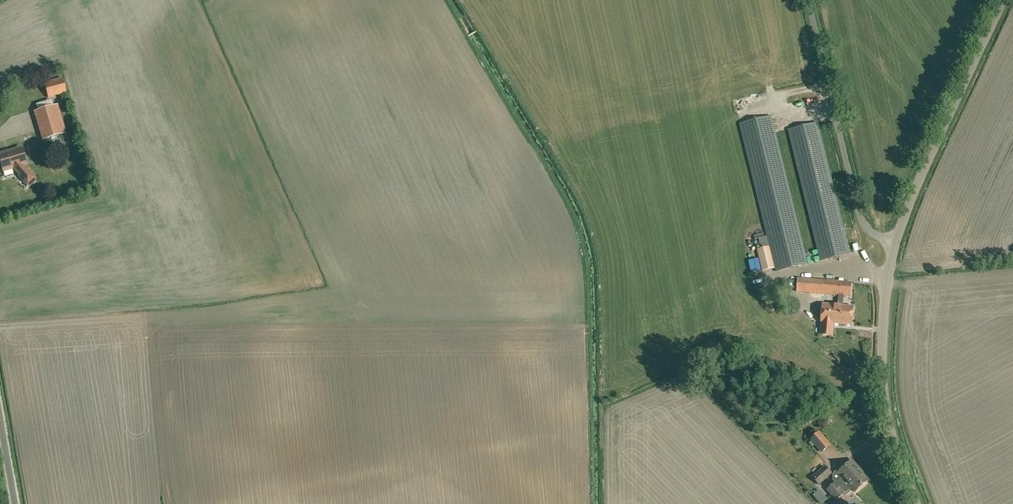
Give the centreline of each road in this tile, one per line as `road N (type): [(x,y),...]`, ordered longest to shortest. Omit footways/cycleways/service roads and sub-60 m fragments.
road 1 (unclassified): [(917,503),(885,401),(885,288),(909,203),(1003,0)]

